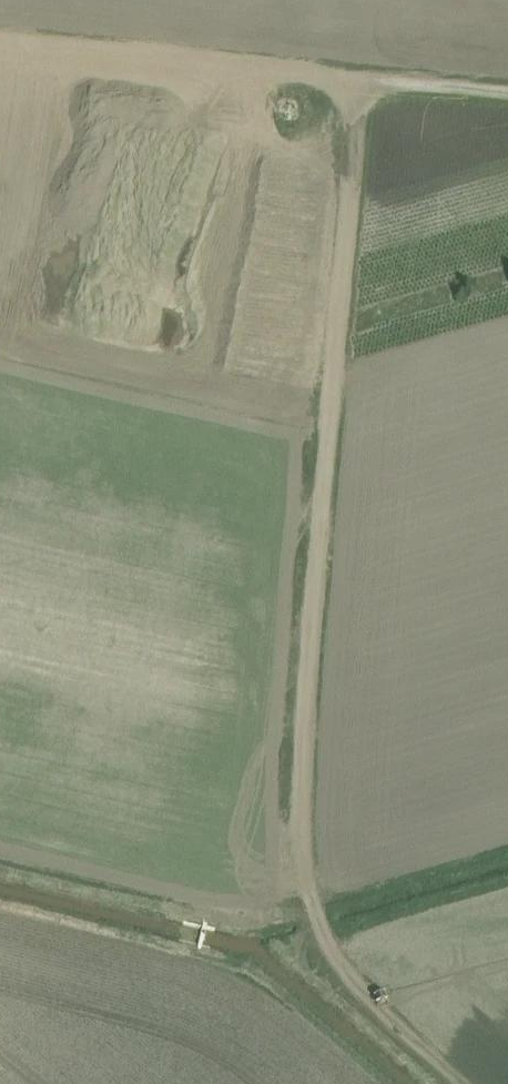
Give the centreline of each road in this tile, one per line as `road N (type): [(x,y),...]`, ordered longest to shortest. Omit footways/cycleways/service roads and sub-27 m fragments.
road 1 (track): [(363,82),(305,800),(339,954),(384,1024),(454,1083)]
road 2 (track): [(363,82),(0,47)]
road 3 (track): [(326,910),(273,929),(225,926),(0,876)]
road 4 (track): [(507,97),(363,82)]

